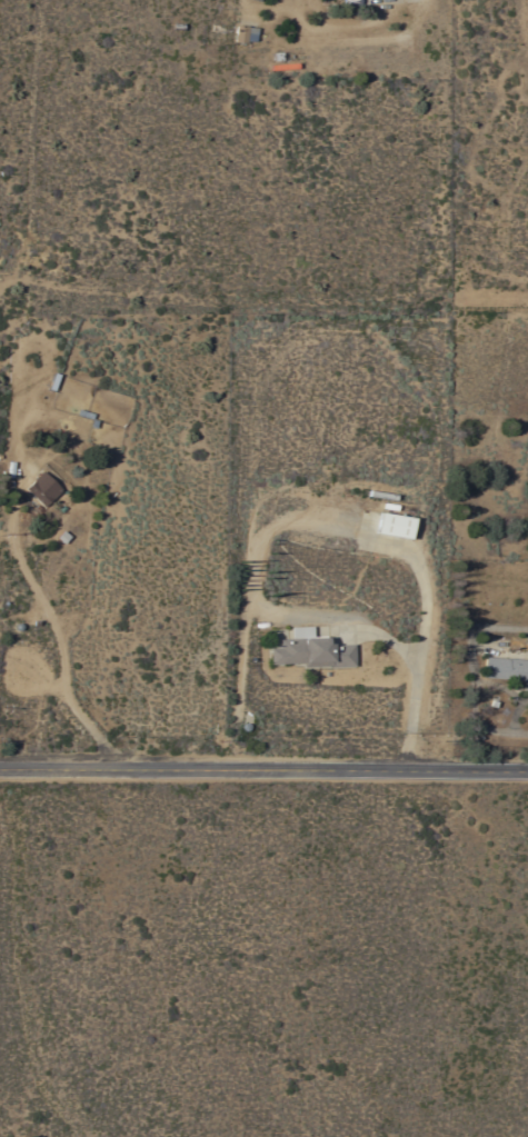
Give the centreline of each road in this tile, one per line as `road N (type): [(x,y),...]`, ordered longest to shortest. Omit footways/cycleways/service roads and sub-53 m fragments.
road 1 (residential): [(411,769),(426,607),(410,555),(283,520),(266,533),(252,566),(257,609),(360,624),(417,664)]
road 2 (residential): [(0,770),(527,769)]

